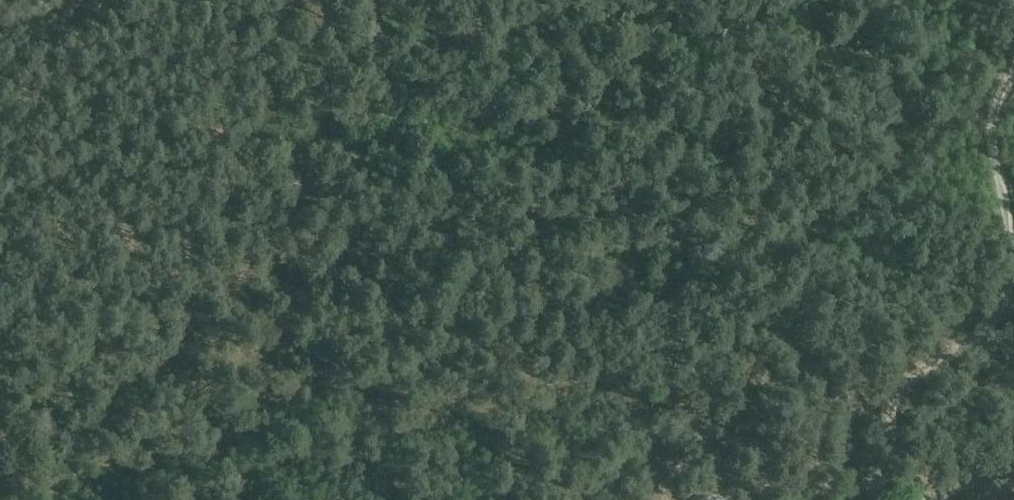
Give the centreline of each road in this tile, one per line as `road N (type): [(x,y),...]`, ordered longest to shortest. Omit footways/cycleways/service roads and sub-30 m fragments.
road 1 (track): [(921,483),(895,446),(889,412),(920,369),(960,351),(1003,310),(1011,237),(992,120),(1013,68)]
road 2 (track): [(714,499),(783,484),(921,483),(925,499)]

